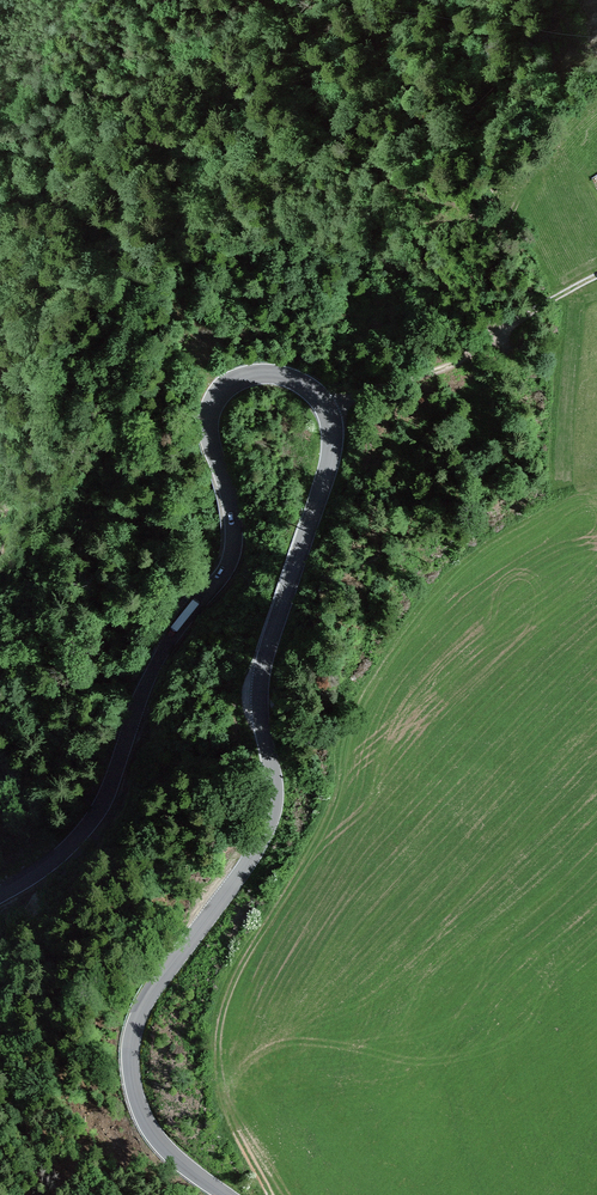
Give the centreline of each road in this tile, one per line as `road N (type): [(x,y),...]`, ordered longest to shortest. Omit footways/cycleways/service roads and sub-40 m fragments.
road 1 (secondary): [(0,894),(56,858),(95,814),(164,650),(229,562),(234,518),(208,425),(216,399),(250,376),(304,384),(326,406),(333,444),(263,668),(266,817),(151,992),(132,1047),(135,1099),(151,1134),(224,1194)]
road 2 (track): [(326,406),(451,368),(596,277)]
road 3 (track): [(478,351),(504,233),(550,150),(596,102)]

